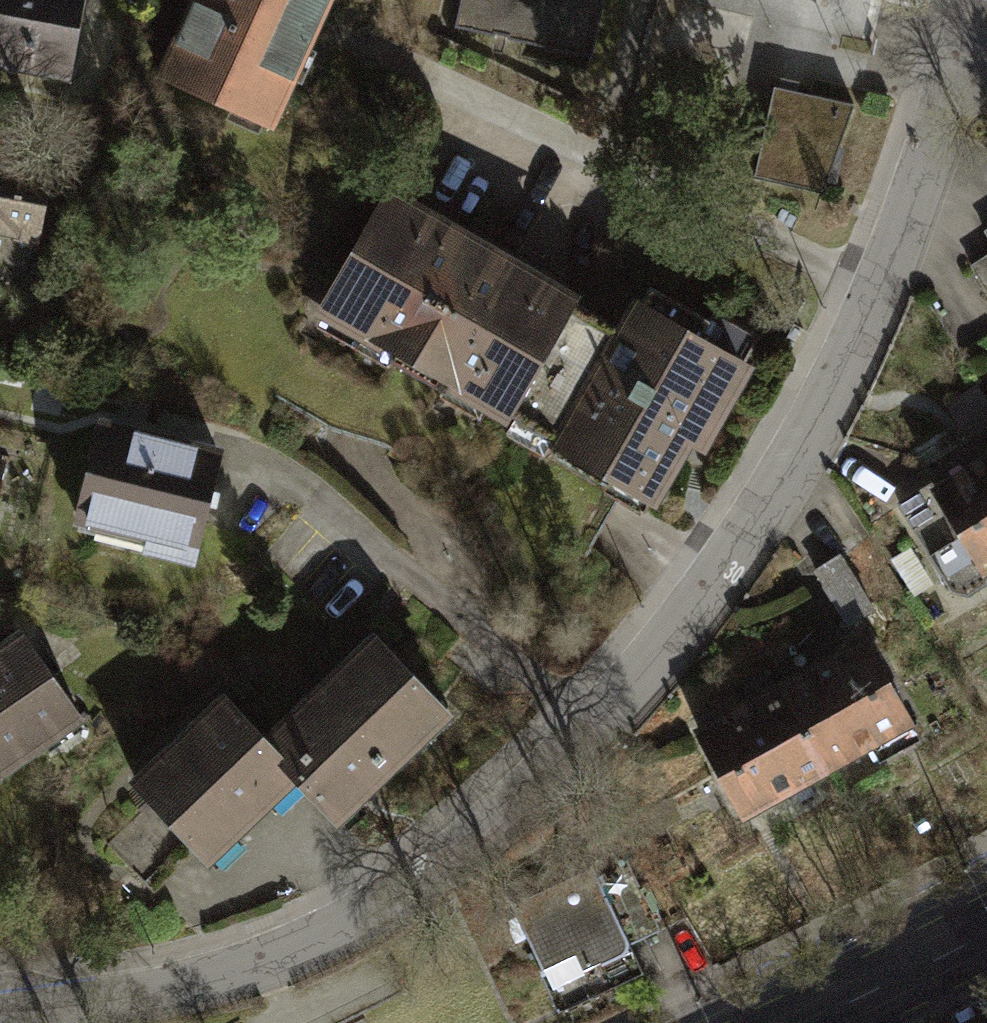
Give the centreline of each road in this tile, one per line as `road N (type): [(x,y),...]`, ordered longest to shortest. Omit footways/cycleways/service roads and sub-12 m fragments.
road 1 (residential): [(0,1018),(138,997),(272,962),(452,863),(593,736),(711,590),(815,429),(892,277),(963,70)]
road 2 (primary): [(829,1022),(986,935)]

